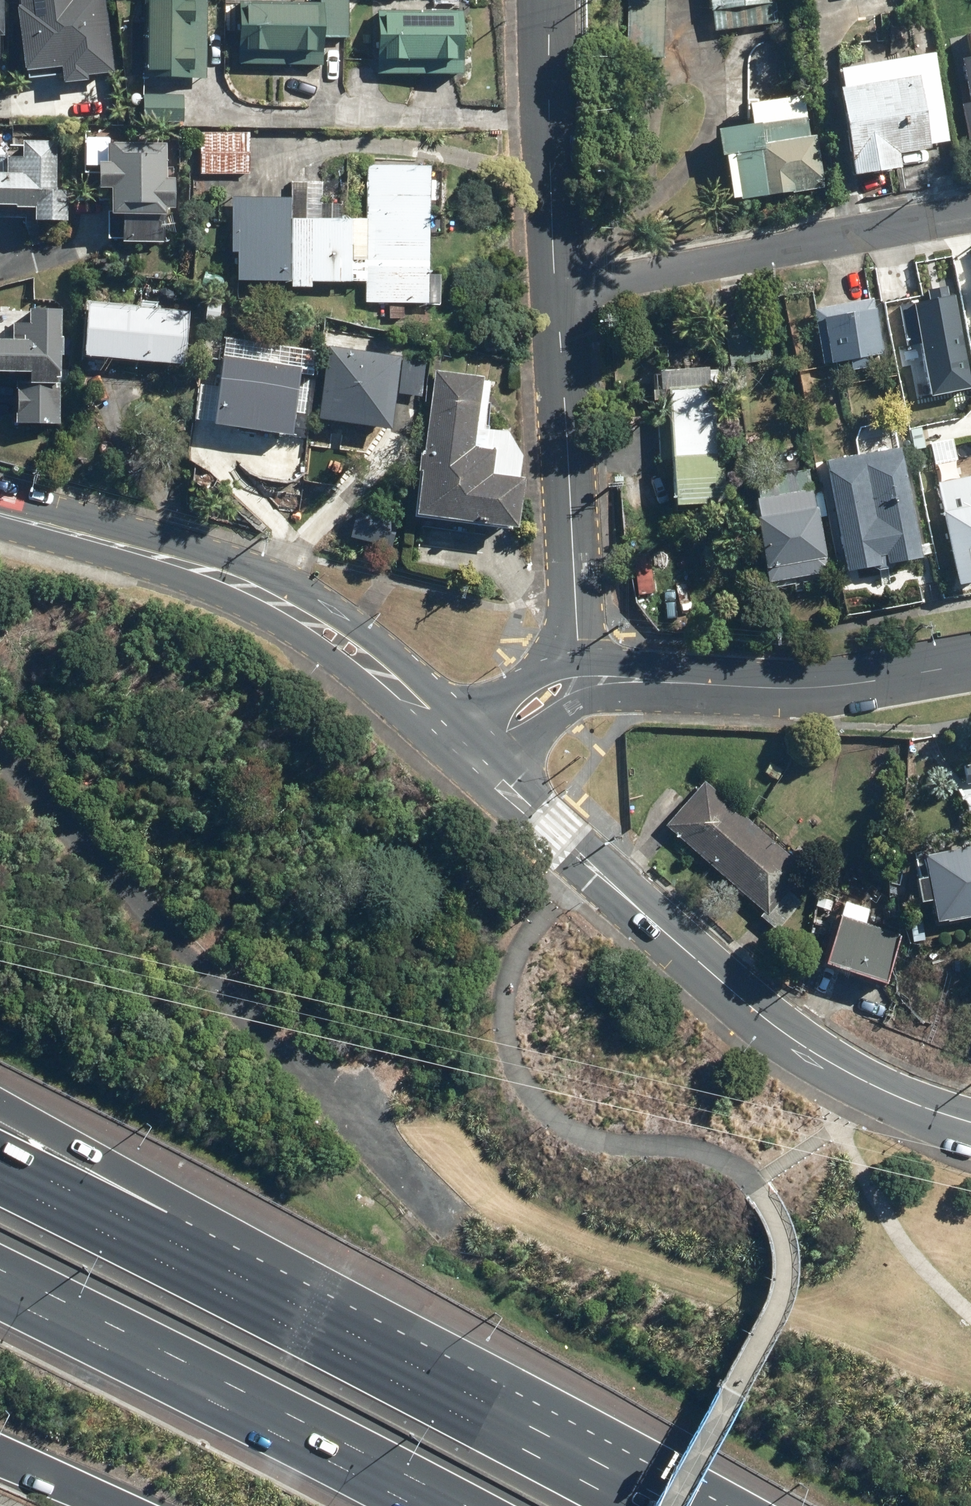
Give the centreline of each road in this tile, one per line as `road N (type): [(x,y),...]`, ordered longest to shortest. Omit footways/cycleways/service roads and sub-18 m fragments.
road 1 (motorway): [(0,1102),(175,1200),(615,1499)]
road 2 (motorway): [(0,1183),(615,1499)]
road 3 (secondary): [(491,776),(788,1036),(853,1076),(970,1123)]
road 4 (motorway): [(462,1505),(0,1269)]
road 5 (residential): [(970,217),(558,294)]
road 6 (residential): [(579,675),(558,294)]
road 7 (tertiary): [(970,663),(804,688),(630,680)]
road 8 (secondary): [(0,513),(204,570),(288,608)]
road 9 (residential): [(558,294),(547,0)]
road 10 (tertiary): [(446,734),(528,680),(579,675)]
road 11 (secondary): [(288,608),(353,625),(390,682)]
road 12 (secondary): [(390,682),(338,661),(288,608)]
road 13 (tertiary): [(581,697),(491,776)]

